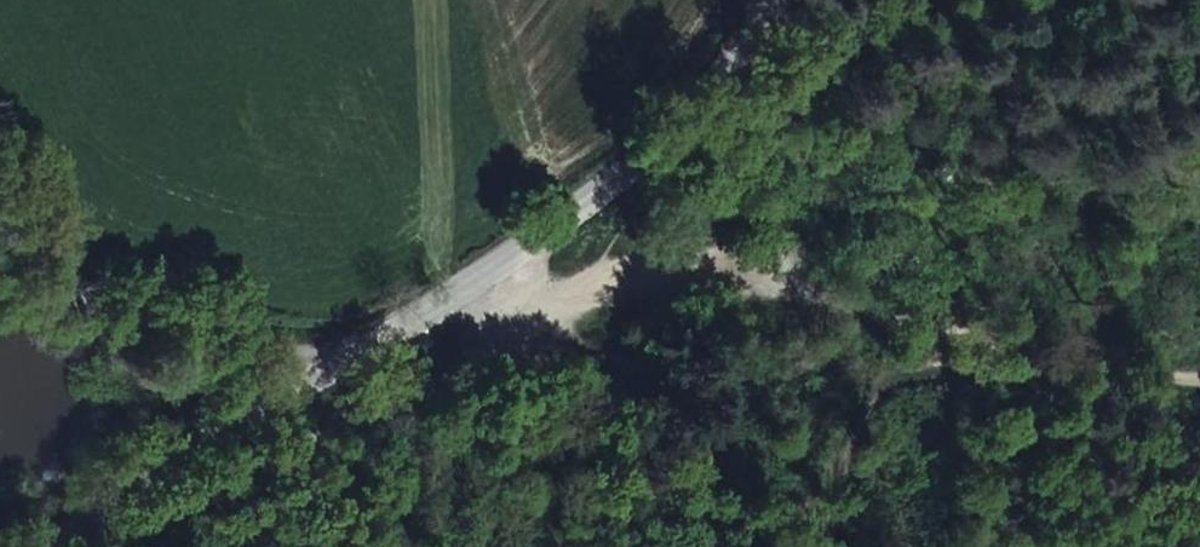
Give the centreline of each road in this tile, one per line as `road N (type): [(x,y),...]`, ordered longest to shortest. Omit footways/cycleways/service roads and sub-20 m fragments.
road 1 (unclassified): [(773,0),(744,53),(670,132),(469,296),(395,330),(31,546)]
road 2 (track): [(0,281),(274,323),(395,330)]

